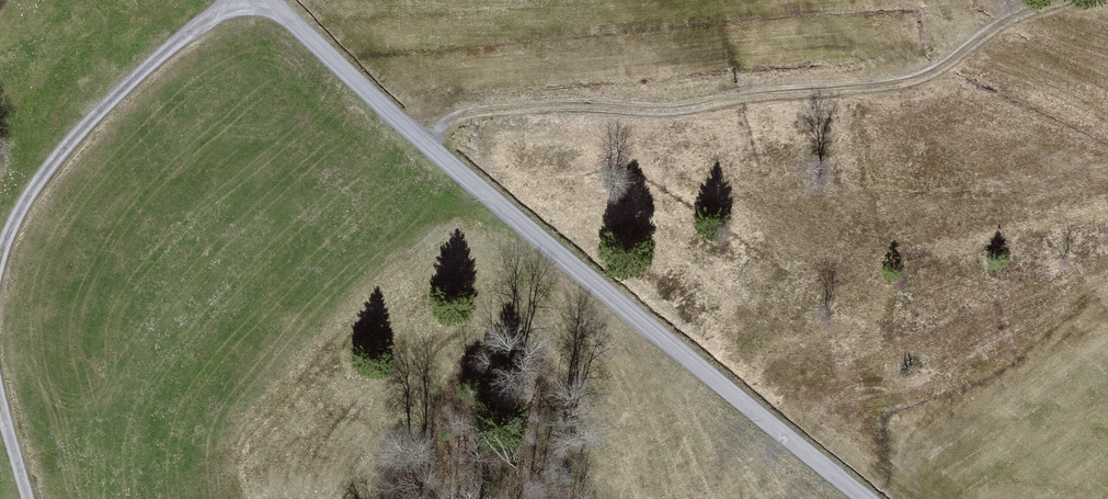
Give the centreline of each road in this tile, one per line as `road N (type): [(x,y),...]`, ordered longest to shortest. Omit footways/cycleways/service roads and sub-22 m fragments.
road 1 (track): [(854,498),(457,171),(275,0)]
road 2 (track): [(1087,0),(1023,9),(923,81),(666,115),(532,111),(455,121),(427,143)]
road 3 (track): [(228,0),(56,151),(5,241),(0,275)]

